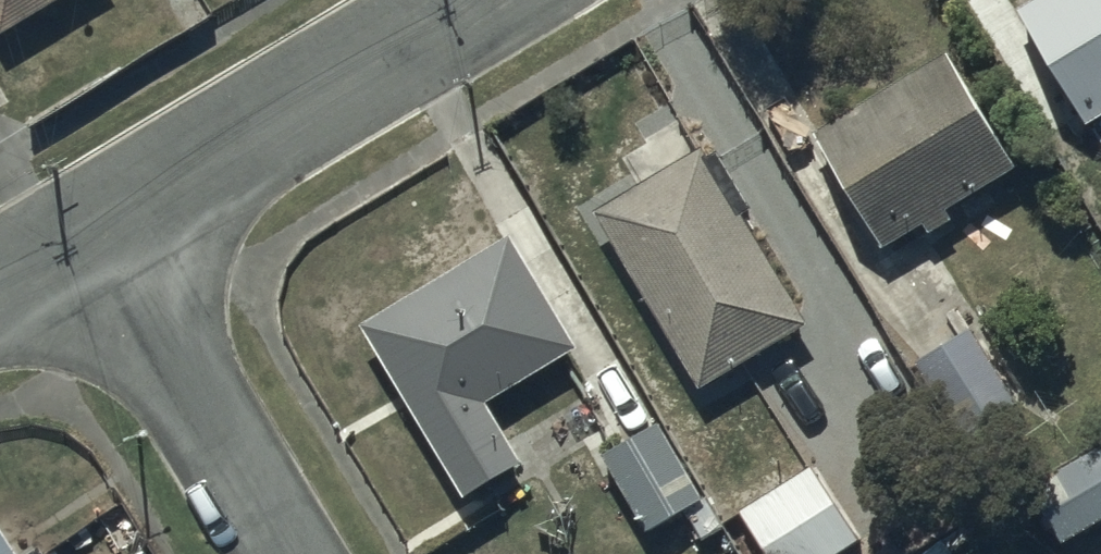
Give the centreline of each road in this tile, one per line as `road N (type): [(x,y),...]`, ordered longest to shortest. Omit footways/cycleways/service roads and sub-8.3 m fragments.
road 1 (residential): [(480,0),(90,233)]
road 2 (residential): [(90,233),(277,553)]

